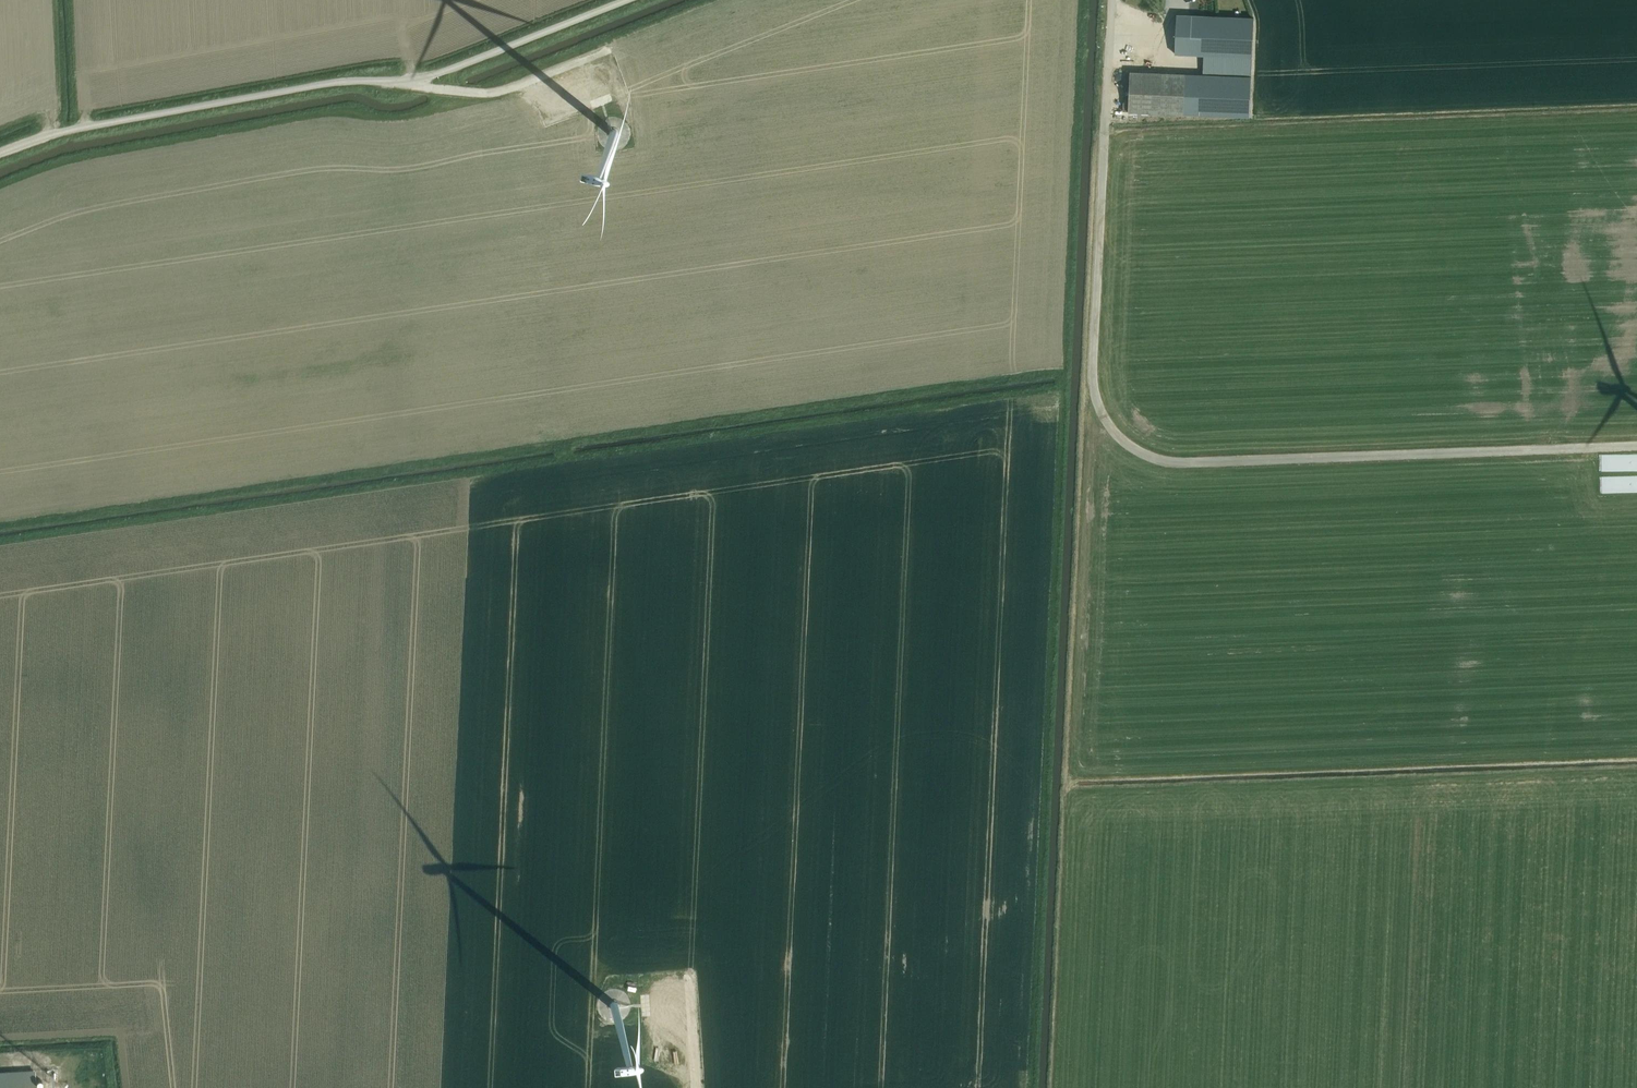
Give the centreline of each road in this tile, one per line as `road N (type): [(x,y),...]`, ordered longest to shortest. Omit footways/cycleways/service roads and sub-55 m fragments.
road 1 (unclassified): [(0,155),(47,136),(348,84),(423,80),(629,0)]
road 2 (unclassified): [(1102,129),(1109,0)]

